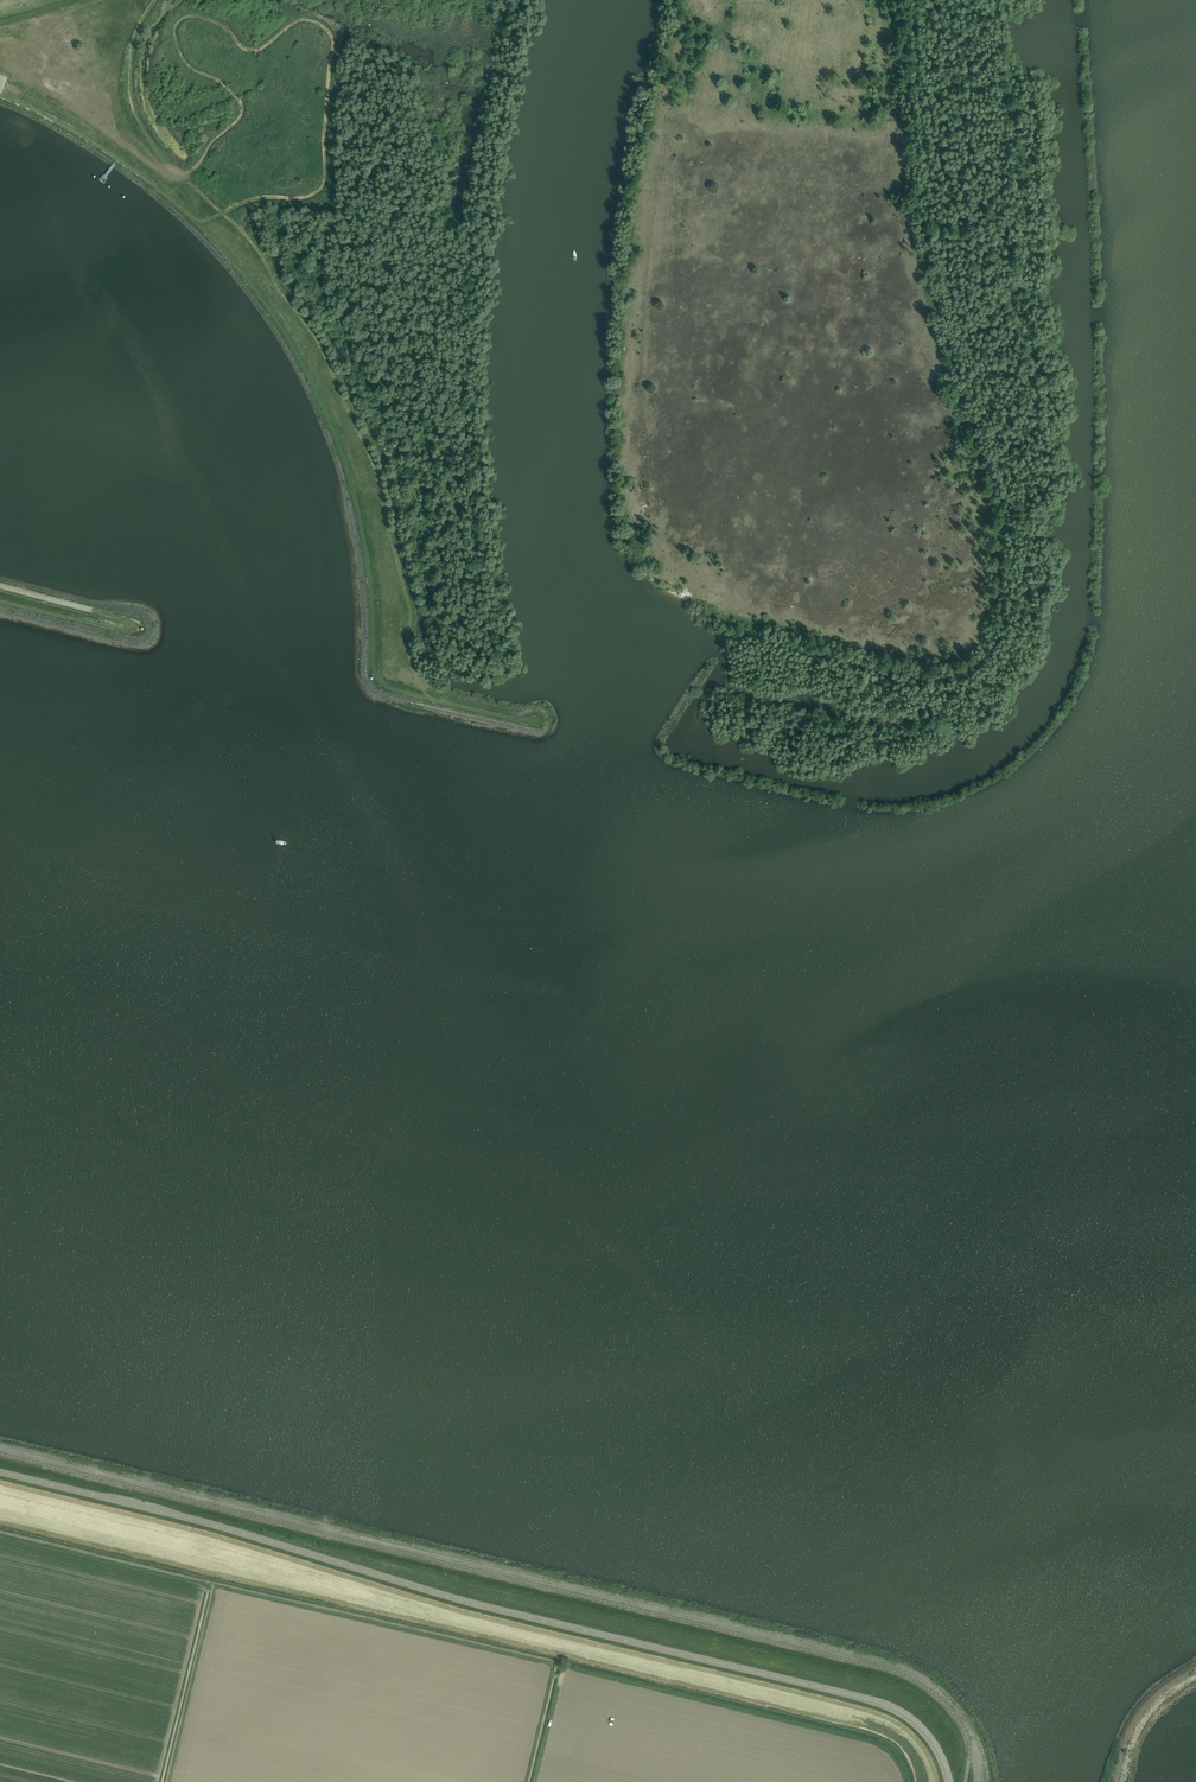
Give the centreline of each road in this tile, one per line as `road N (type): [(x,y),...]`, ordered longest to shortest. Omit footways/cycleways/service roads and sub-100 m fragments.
road 1 (tertiary): [(949,1781),(937,1744),(920,1724),(876,1702),(483,1607),(0,1473)]

